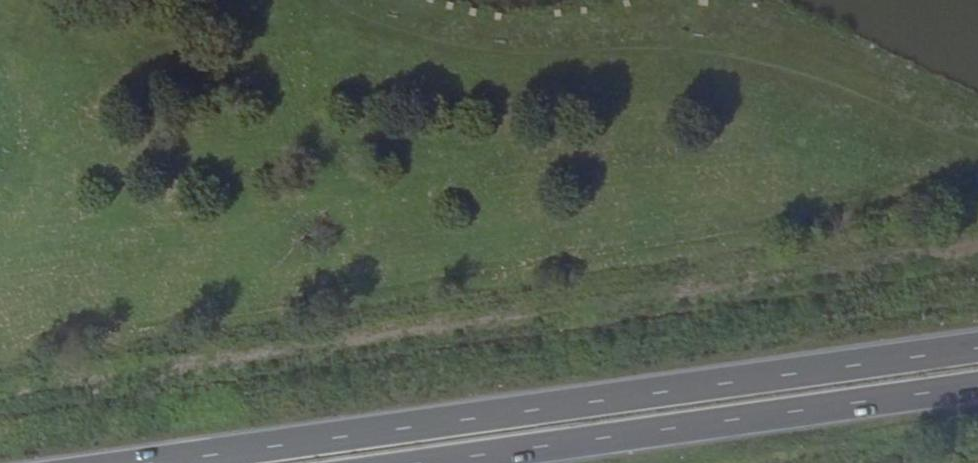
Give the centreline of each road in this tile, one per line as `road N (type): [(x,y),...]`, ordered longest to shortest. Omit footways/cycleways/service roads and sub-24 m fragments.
road 1 (trunk): [(871,365),(172,462)]
road 2 (trunk): [(442,462),(977,388)]

